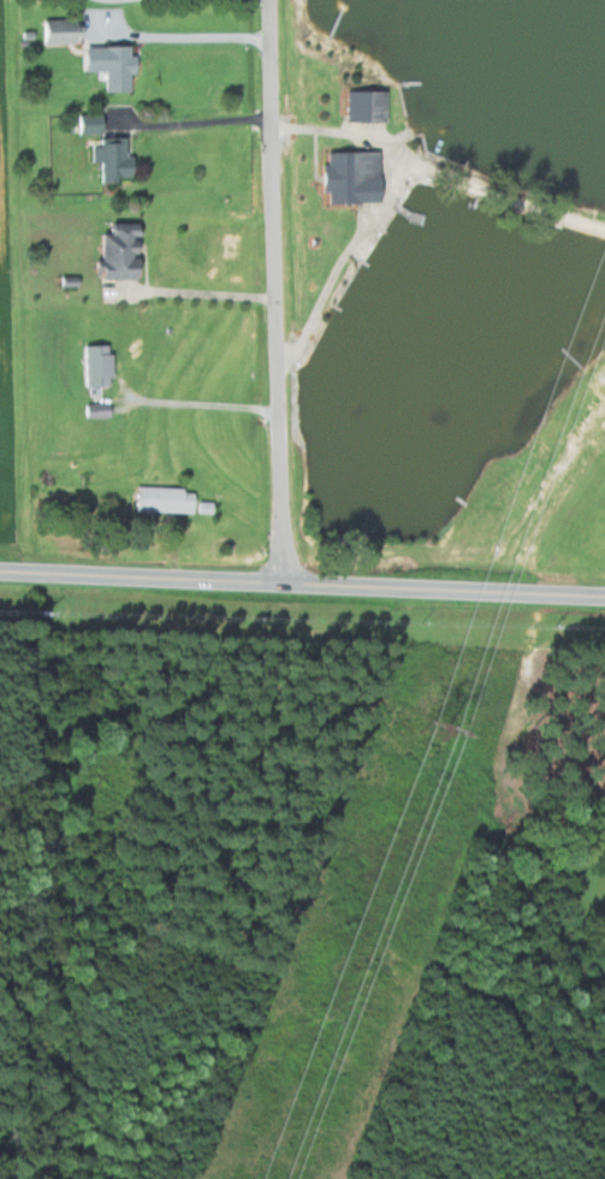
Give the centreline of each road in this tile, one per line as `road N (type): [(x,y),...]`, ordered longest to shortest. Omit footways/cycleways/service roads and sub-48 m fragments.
road 1 (secondary): [(0,576),(604,597)]
road 2 (residential): [(280,586),(266,0)]

